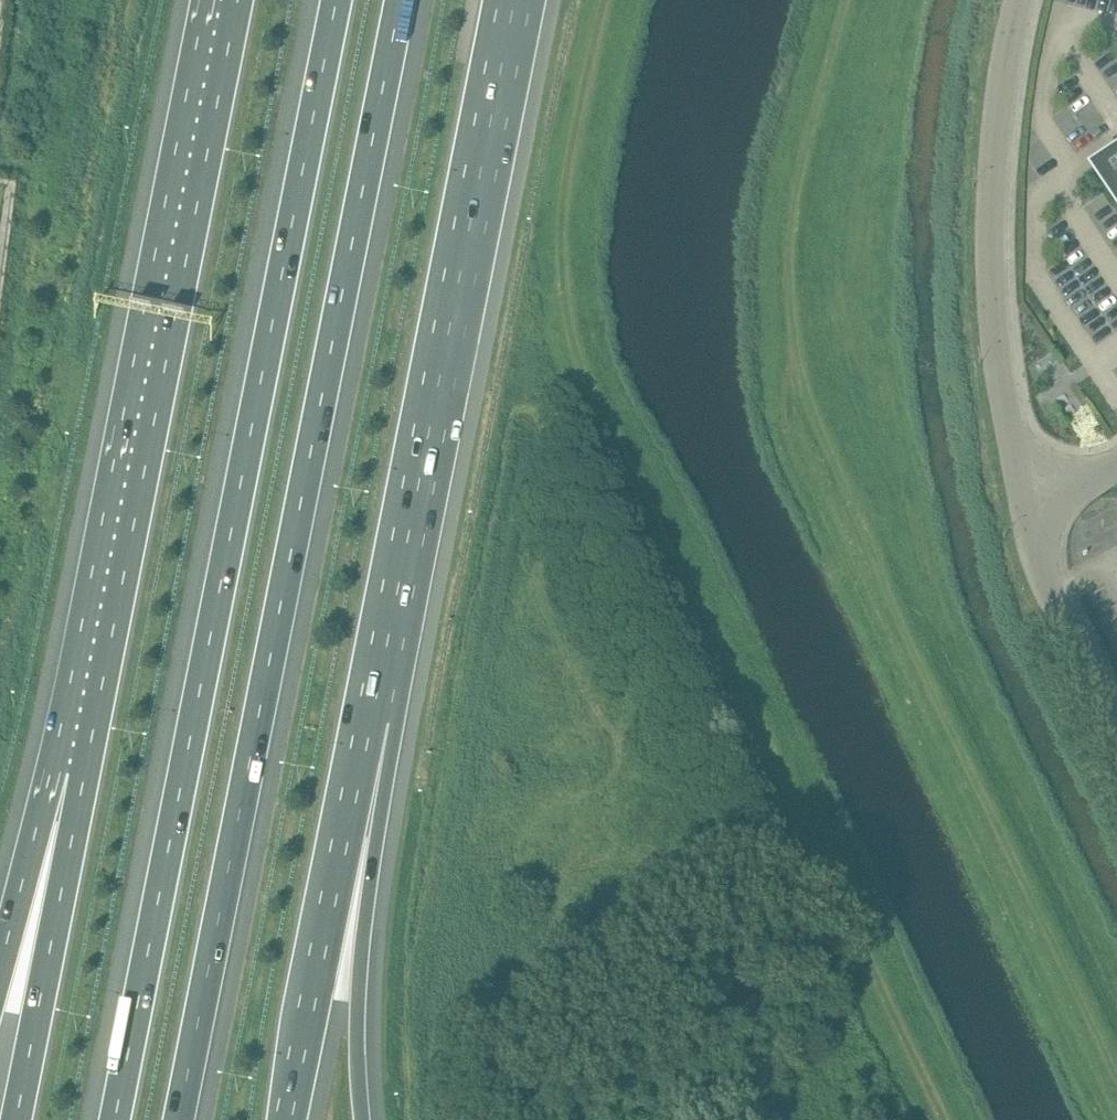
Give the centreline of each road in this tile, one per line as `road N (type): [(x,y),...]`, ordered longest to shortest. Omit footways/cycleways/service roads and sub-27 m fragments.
road 1 (track): [(849,0),(791,198),(792,358),(962,772),(1116,1083)]
road 2 (motorway): [(180,1119),(405,0)]
road 3 (motorway): [(332,0),(115,1119)]
road 4 (motorway): [(221,0),(66,799)]
road 5 (motorway): [(373,715),(514,0)]
road 6 (unclassified): [(1034,517),(1008,404),(992,212),(1023,0)]
road 7 (motorway): [(290,1119),(373,715)]
road 8 (motorway): [(362,1119),(359,1001),(373,715)]
road 9 (motorway): [(66,799),(14,1119)]
road 10 (unclassified): [(1116,710),(1034,517)]
road 11 (motorway): [(66,799),(0,978)]

